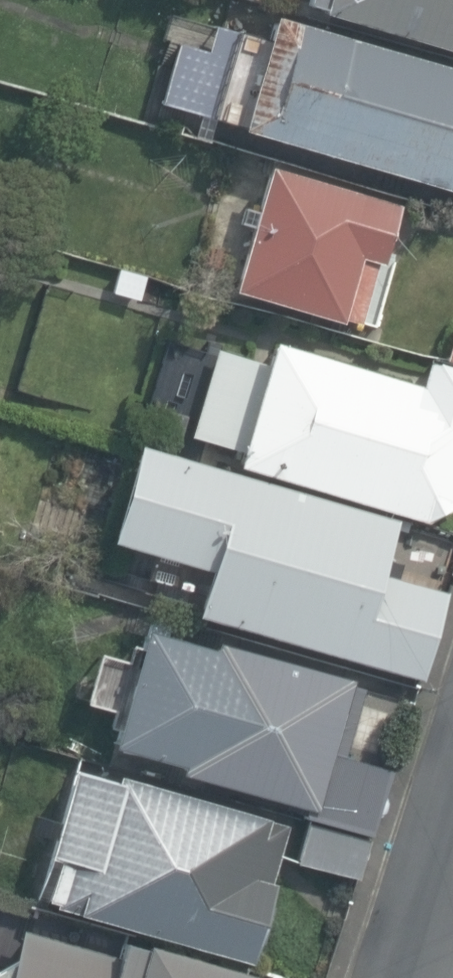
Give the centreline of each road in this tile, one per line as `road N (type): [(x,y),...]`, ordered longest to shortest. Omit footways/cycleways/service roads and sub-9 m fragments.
road 1 (residential): [(452,851),(410,977)]

